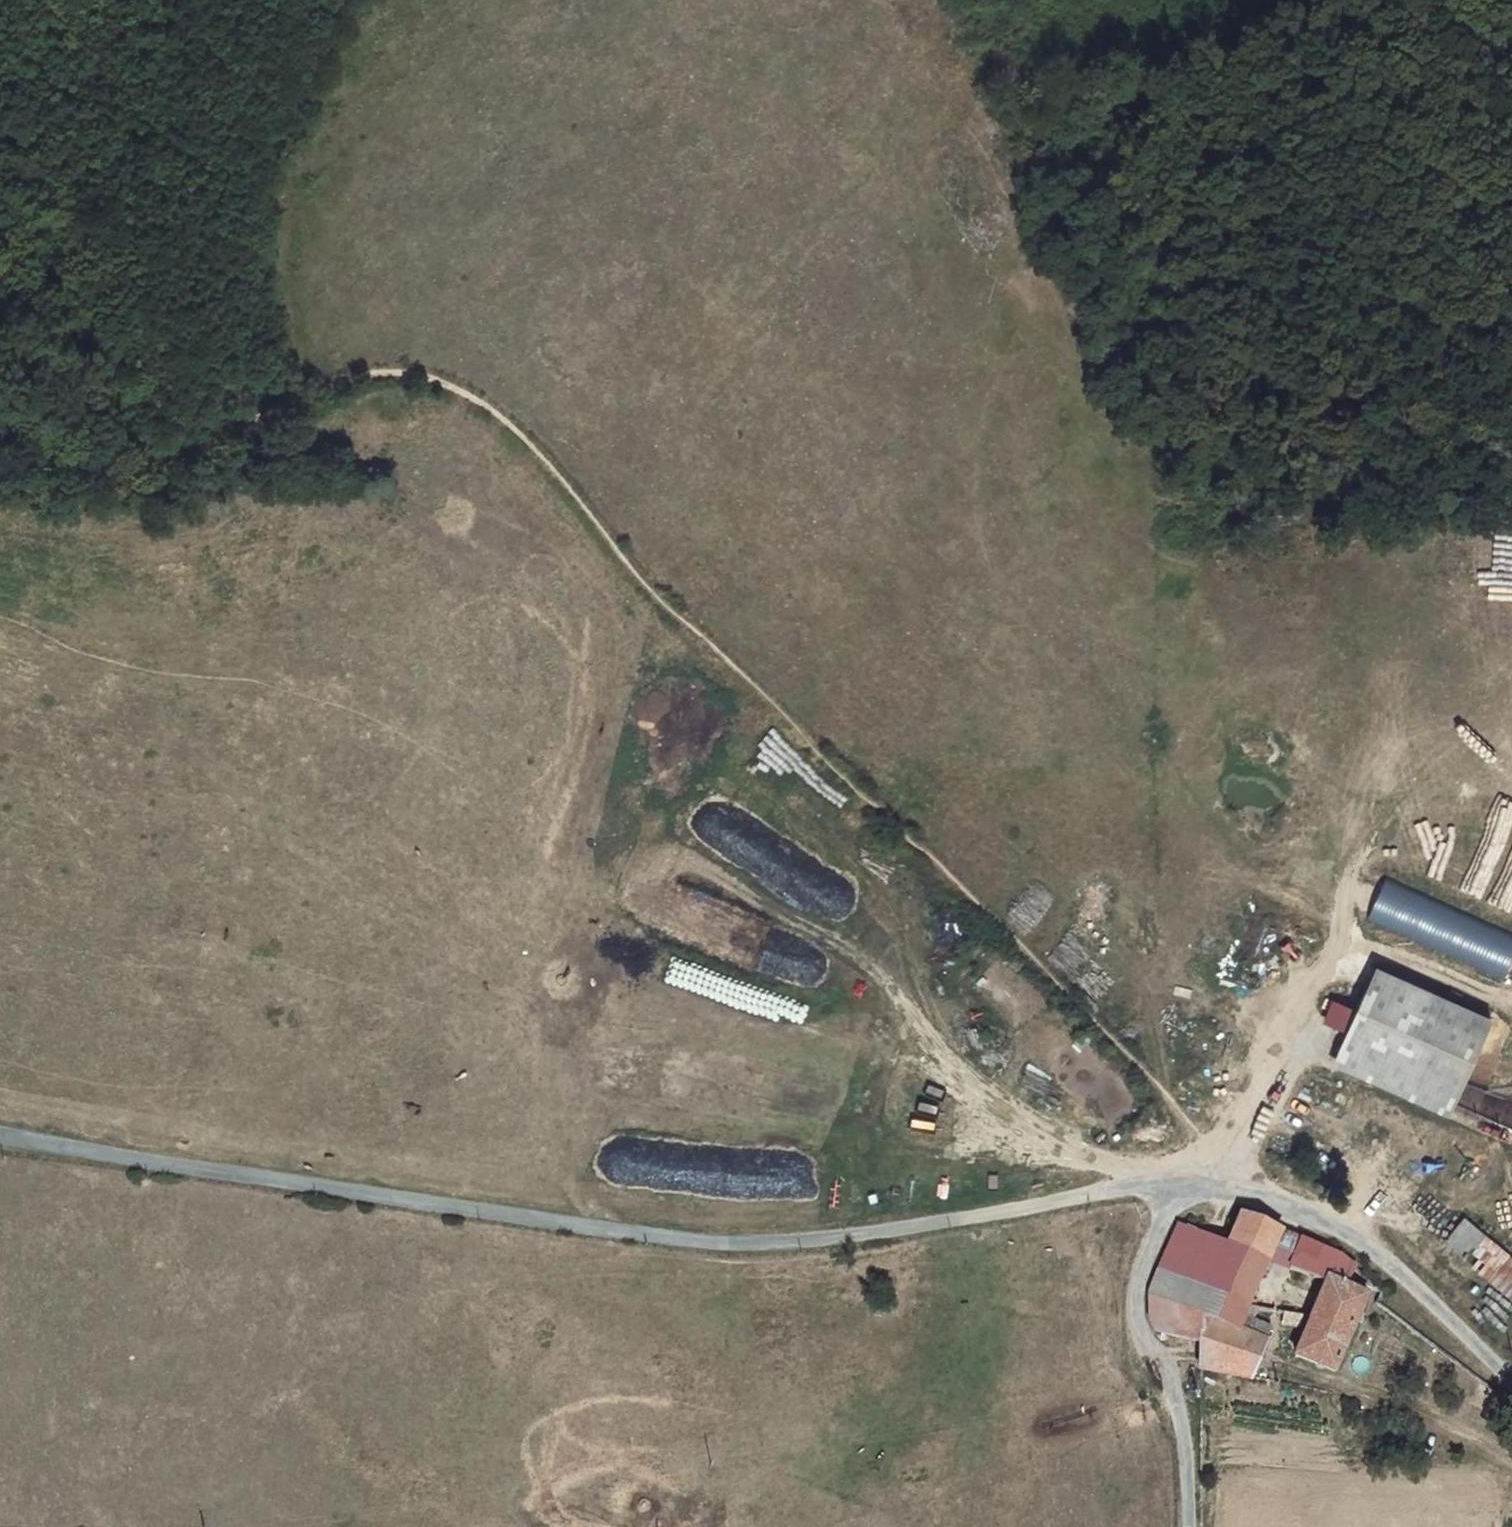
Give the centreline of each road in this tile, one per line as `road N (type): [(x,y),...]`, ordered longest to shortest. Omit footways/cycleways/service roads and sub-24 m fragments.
road 1 (track): [(1244,1183),(952,877),(642,586),(543,457),(492,407),(437,378),(368,374),(176,460),(138,468),(62,451),(0,417)]
road 2 (unclassified): [(1174,1186),(899,1234),(720,1244),(0,1131)]
road 3 (unclassified): [(1511,1380),(1354,1234),(1244,1183),(1174,1186)]
road 4 (unclassified): [(1189,1526),(1181,1421),(1170,1378),(1137,1316),(1139,1283),(1174,1186)]

